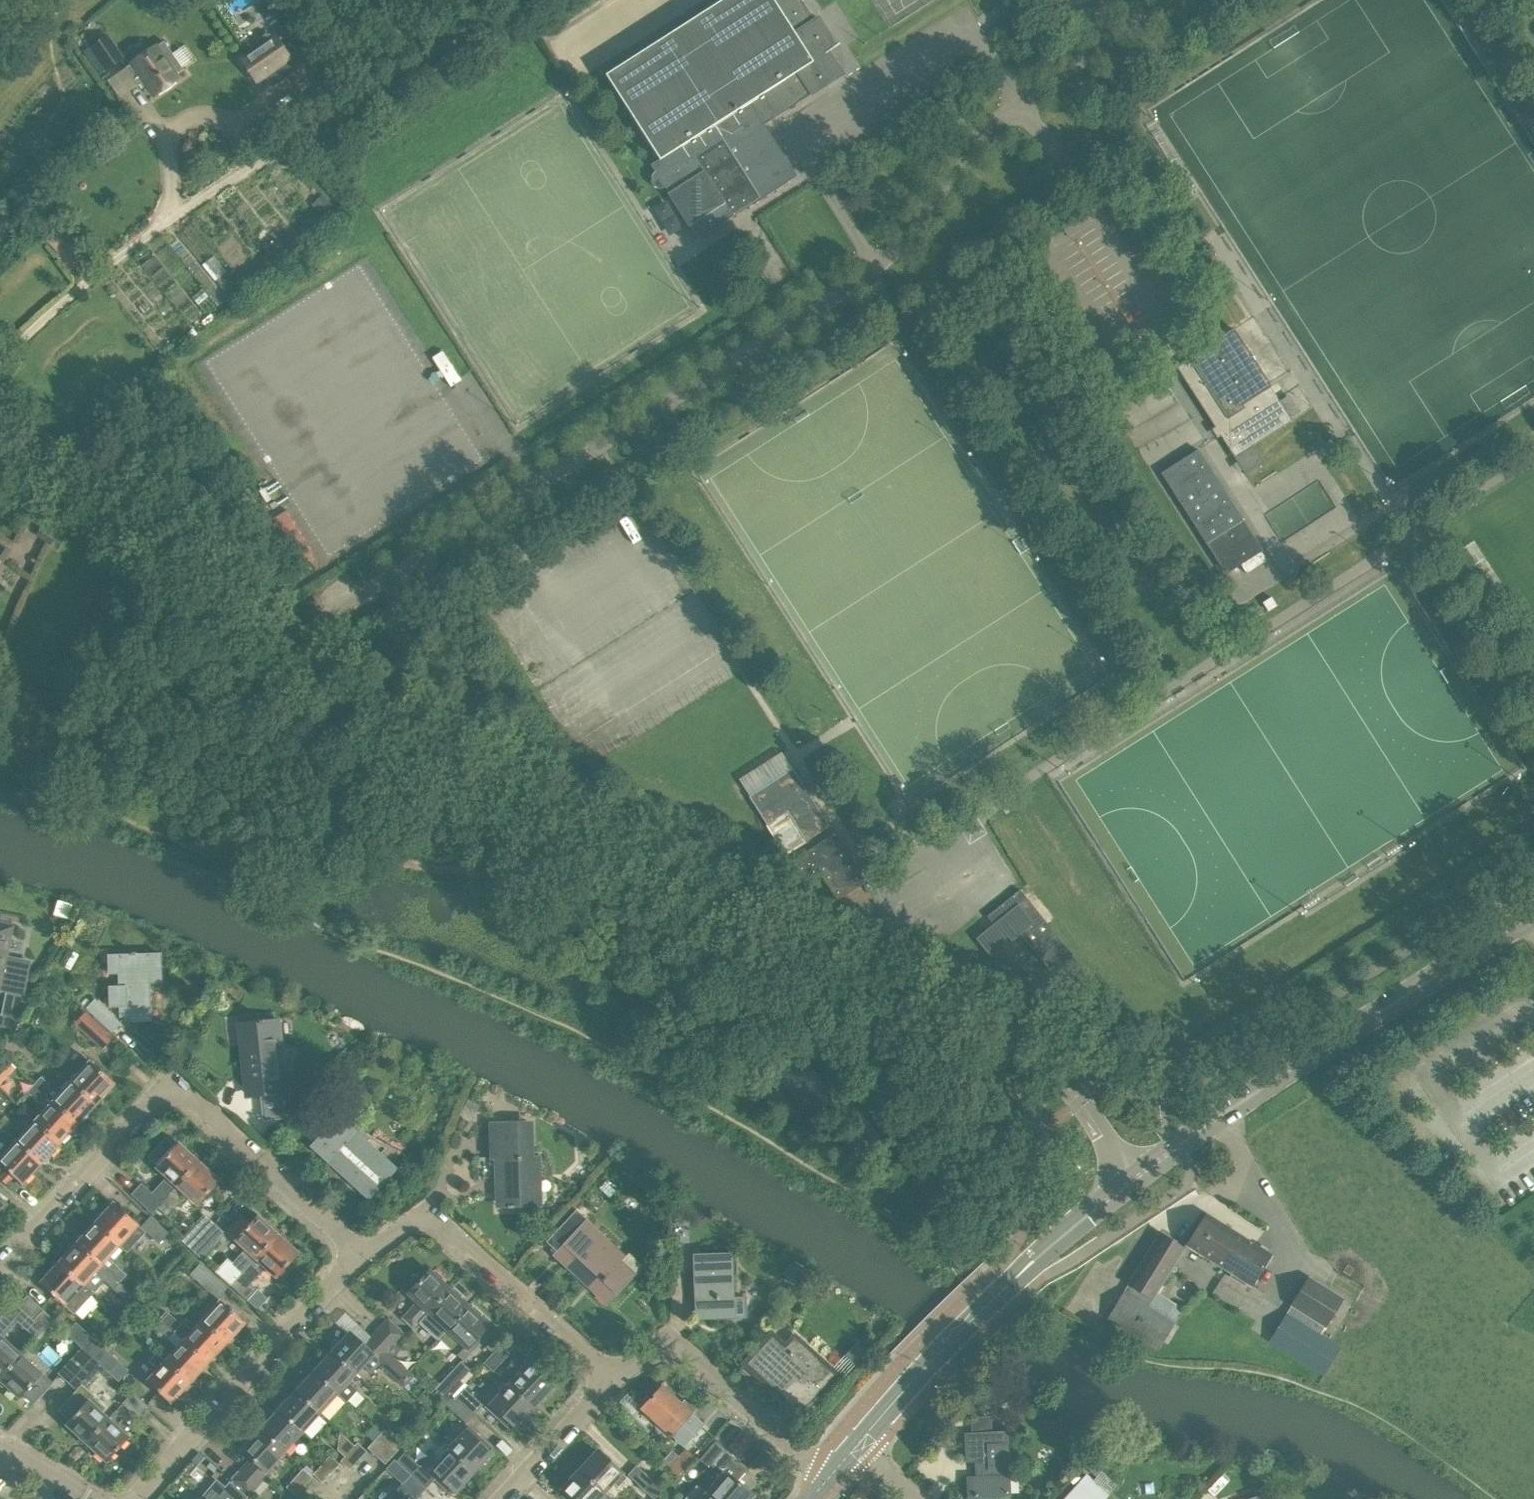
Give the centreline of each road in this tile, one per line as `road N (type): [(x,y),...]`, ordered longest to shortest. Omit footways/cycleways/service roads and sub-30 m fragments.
road 1 (unclassified): [(1131,1183),(1046,1067),(665,901),(536,833),(281,654),(45,466),(0,451)]
road 2 (residential): [(0,1267),(147,1107),(181,1095),(200,1104),(364,1255)]
road 3 (tertiary): [(1533,912),(1236,1104),(1131,1183)]
road 4 (tertiary): [(860,1441),(1023,1271),(1131,1183)]
road 5 (residential): [(135,1498),(364,1255)]
road 6 (residential): [(364,1255),(414,1219),(441,1219),(619,1380)]
road 7 (residential): [(619,1380),(658,1353),(677,1353),(830,1477)]
road 8 (track): [(539,0),(325,121)]
road 9 (residential): [(507,1498),(619,1380)]

